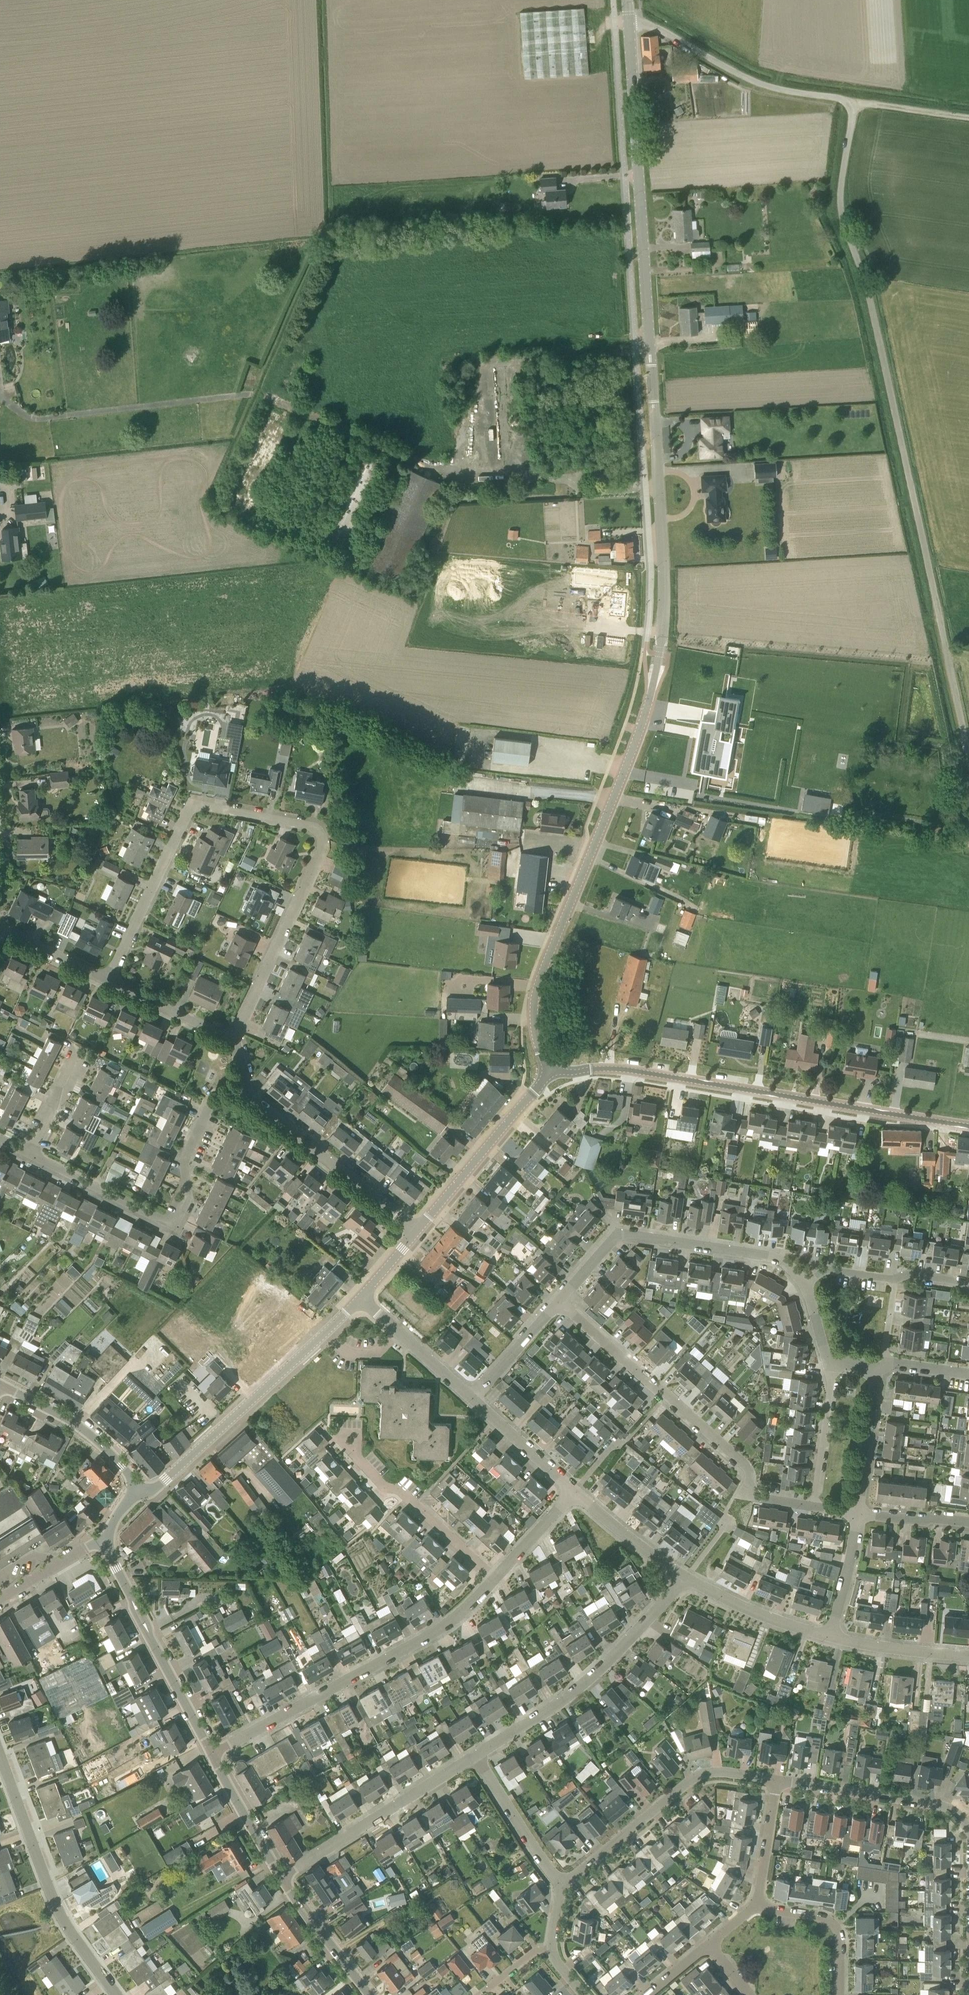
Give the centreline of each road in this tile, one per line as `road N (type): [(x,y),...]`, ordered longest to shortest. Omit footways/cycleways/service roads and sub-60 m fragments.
road 1 (tertiary): [(552,1077),(537,1037),(536,993),(638,736),(664,617),(628,22)]
road 2 (residential): [(968,754),(881,345),(842,212),(852,110),(835,97),(754,81),(650,24),(628,22)]
road 3 (residential): [(233,1038),(321,852),(323,838),(313,827),(205,806),(191,810),(109,978)]
road 4 (tertiary): [(968,1128),(656,1072),(595,1068),(552,1077)]
road 5 (residential): [(817,1508),(754,1496),(745,1464),(558,1302)]
road 6 (residential): [(211,1754),(441,1628),(494,1578)]
road 7 (residential): [(30,1154),(174,1219),(187,1197),(186,1159),(208,1110),(244,1096)]
road 8 (tertiary): [(134,1490),(160,1485),(361,1297)]
road 9 (residential): [(804,1281),(770,1256),(630,1235),(611,1241),(558,1302)]
road 10 (residential): [(476,1755),(580,1688),(684,1579)]
road 11 (residential): [(117,1994),(58,1909),(0,1755)]
road 12 (residential): [(777,1780),(699,1776),(563,1883)]
road 13 (tertiary): [(211,1754),(107,1537)]
road 14 (residential): [(281,1877),(476,1755)]
road 15 (residential): [(418,1230),(244,1096)]
road 16 (residential): [(968,1832),(942,1805),(777,1780)]
road 17 (tertiary): [(418,1230),(552,1077)]
road 18 (residential): [(494,1578),(355,1455)]
road 19 (tertiary): [(134,1490),(121,1464),(85,1430),(2,1385)]
road 20 (residential): [(830,1637),(684,1579)]
road 21 (residential): [(563,1883),(476,1755)]
road 22 (residential): [(473,1400),(361,1297)]
road 23 (residential): [(840,1994),(834,1925),(756,1903)]
road 24 (residential): [(858,1513),(878,1366)]
road 25 (residential): [(817,1508),(826,1361)]
road 26 (tertiary): [(370,1994),(281,1877)]
road 27 (tertiary): [(281,1877),(211,1754)]
road 28 (residential): [(684,1579),(574,1492)]
road 29 (residential): [(968,1656),(830,1637)]
road 30 (residential): [(233,1038),(109,978)]
road 31 (residential): [(574,1492),(473,1400)]
road 32 (residential): [(558,1302),(473,1400)]
road 33 (residential): [(830,1637),(858,1513)]
road 34 (residential): [(756,1903),(777,1780)]
road 35 (residential): [(0,1598),(107,1537)]
road 36 (residential): [(109,978),(0,928)]
road 37 (track): [(968,117),(849,104)]

